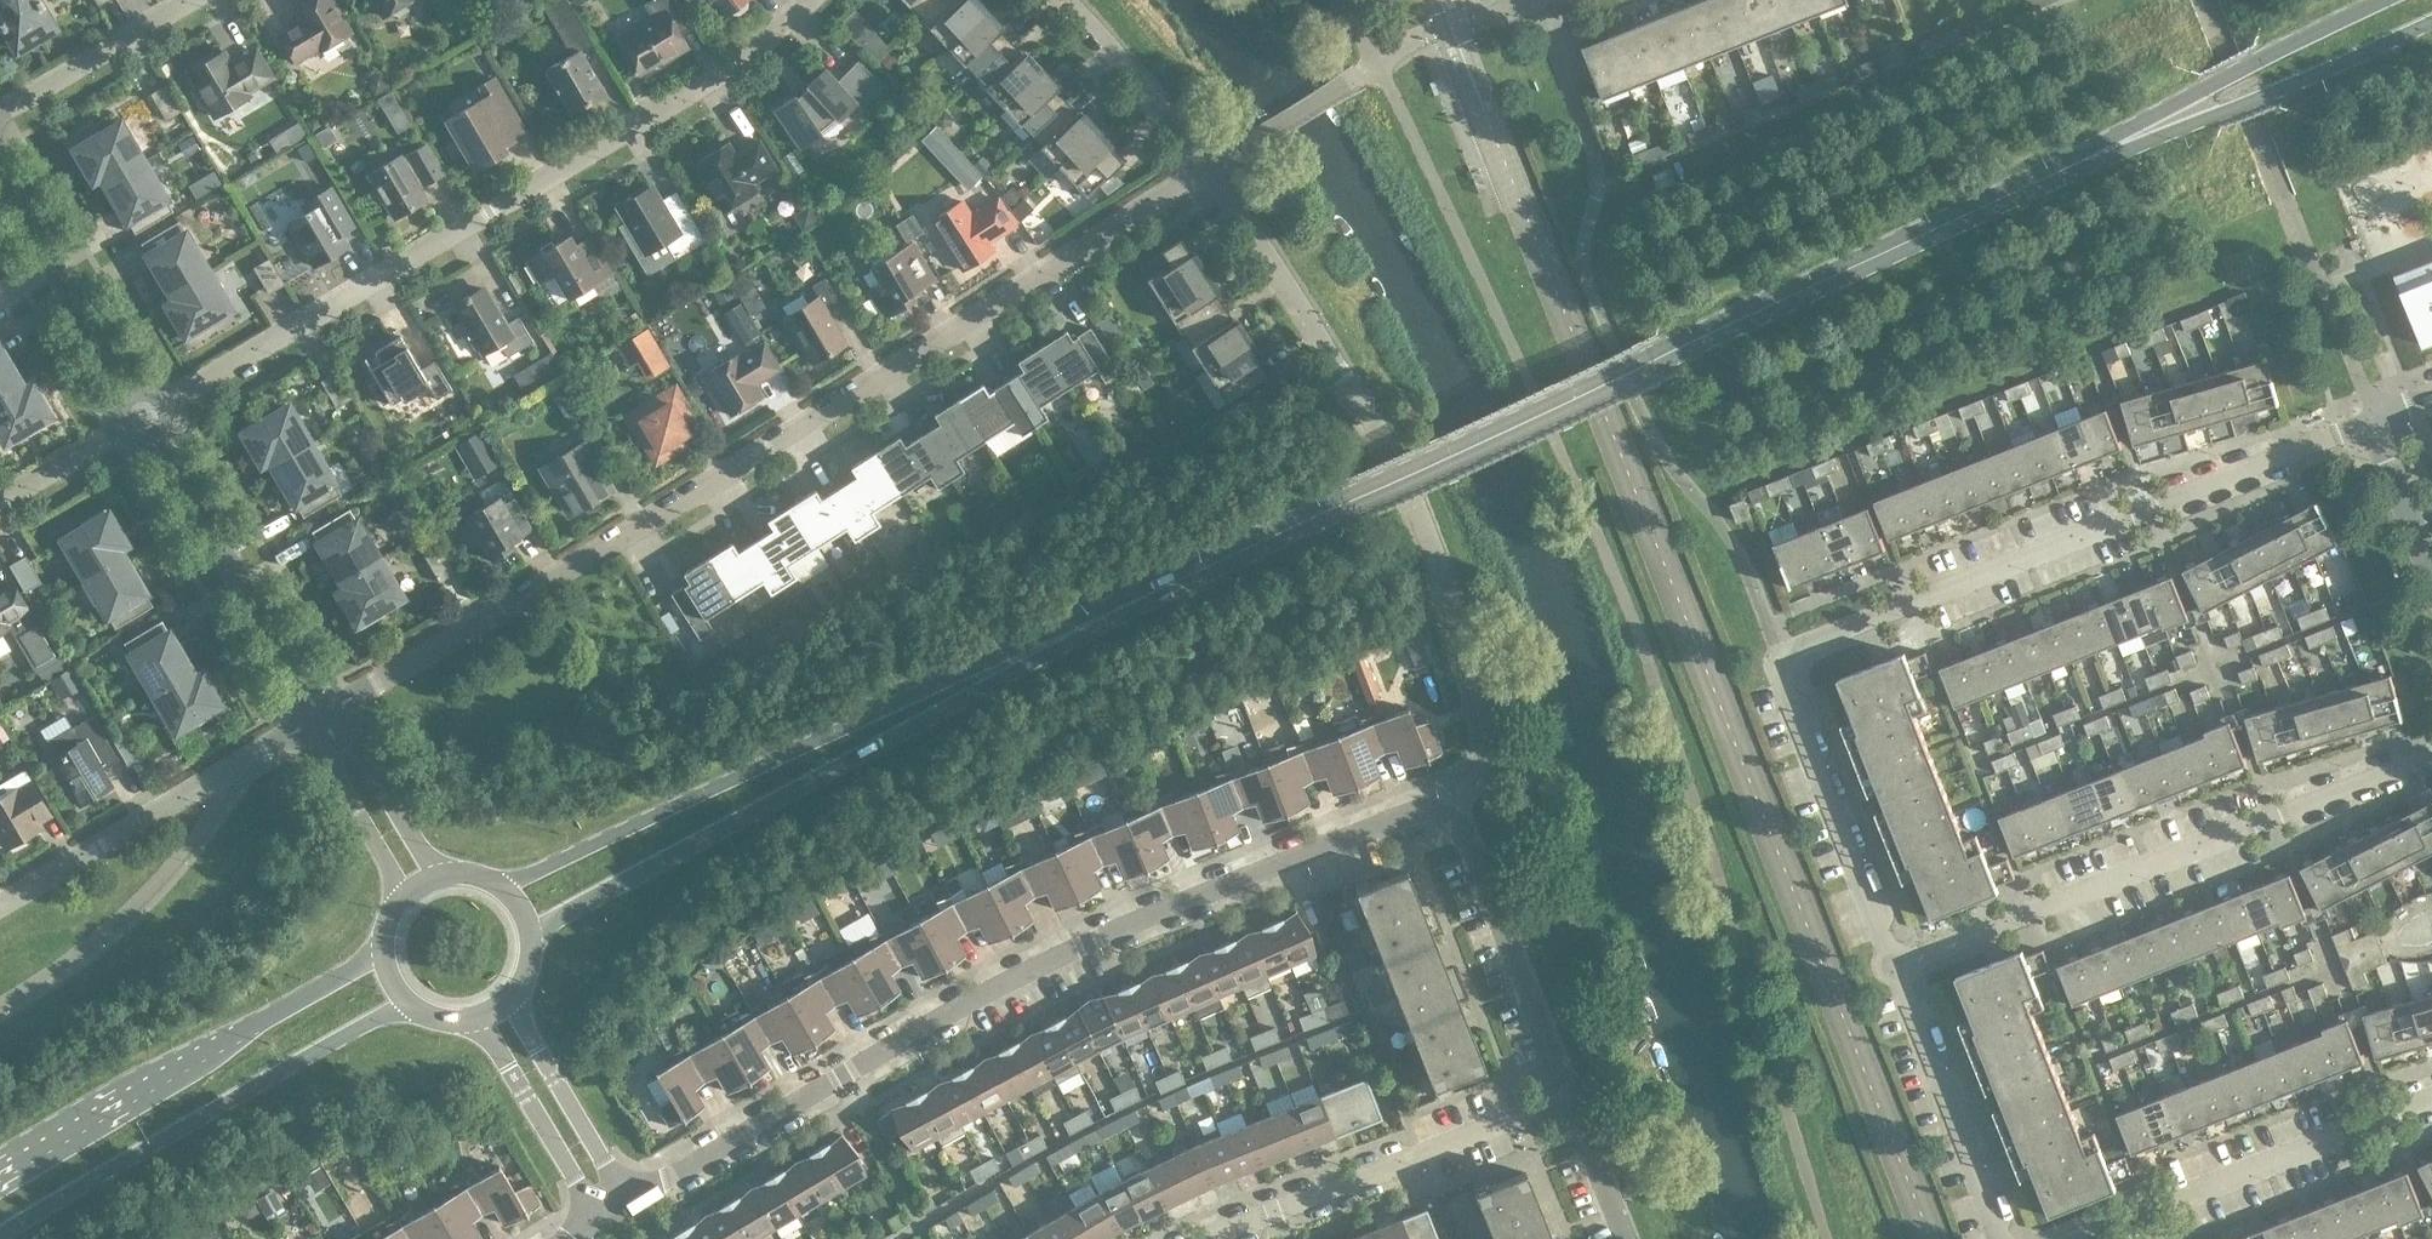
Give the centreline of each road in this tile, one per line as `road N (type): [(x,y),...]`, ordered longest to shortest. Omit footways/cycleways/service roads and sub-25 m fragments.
road 1 (secondary): [(1018,660),(2149,132)]
road 2 (residential): [(320,717),(1203,174)]
road 3 (residential): [(1900,964),(1784,690),(1781,657),(2376,413)]
road 4 (residential): [(1064,0),(1211,170),(1370,421),(1417,518),(1489,727),(1485,774),(1450,821)]
road 5 (residential): [(629,1205),(931,1029),(1081,952),(1408,819),(1450,821)]
road 6 (residential): [(824,0),(698,96),(145,421)]
road 7 (secondary): [(1018,660),(902,696),(495,884)]
road 8 (residential): [(1900,964),(2431,762)]
road 9 (secondary): [(531,933),(931,723),(1018,660)]
road 10 (secondary): [(0,1235),(409,1004)]
road 11 (secondary): [(384,946),(343,977),(0,1168)]
road 12 (residential): [(1213,1238),(1570,1109)]
road 13 (residential): [(0,904),(320,717)]
road 14 (unclassified): [(145,421),(320,717)]
road 15 (residential): [(2120,1238),(2431,1110)]
road 16 (residential): [(1570,1109),(1450,821)]
road 17 (secondary): [(2149,132),(2273,92),(2431,21)]
road 18 (residential): [(2005,1238),(1900,964)]
road 19 (unclassified): [(0,177),(145,421)]
road 20 (secondary): [(2387,0),(2260,59),(2149,132)]
road 21 (residential): [(0,122),(204,0)]
road 22 (unclassified): [(481,1020),(599,1223)]
road 23 (unclassified): [(629,1205),(510,1003)]
road 24 (unclassified): [(320,717),(321,748),(402,902)]
road 25 (unclassified): [(439,878),(352,733),(320,717)]
road 26 (residential): [(145,421),(0,505)]
road 27 (residential): [(2431,559),(2376,413)]
road 28 (residential): [(1620,1238),(1570,1109)]

